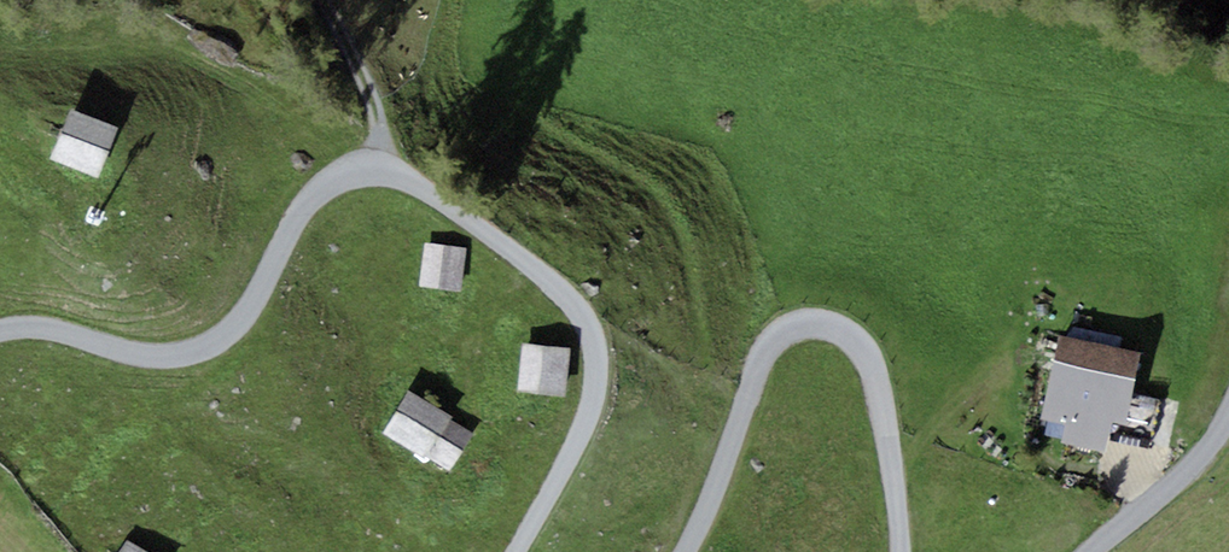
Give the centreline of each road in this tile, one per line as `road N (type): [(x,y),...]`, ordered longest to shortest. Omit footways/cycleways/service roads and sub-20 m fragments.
road 1 (unclassified): [(521,551),(598,398),(594,342),(556,287),(410,181),(365,172),(317,199),(252,309),(207,348),(142,356),(41,330),(0,335)]
road 2 (unclassified): [(904,551),(879,378),(870,356),(830,328),(790,337),(773,352),(694,551)]
road 3 (unclassified): [(1228,434),(1101,551)]

